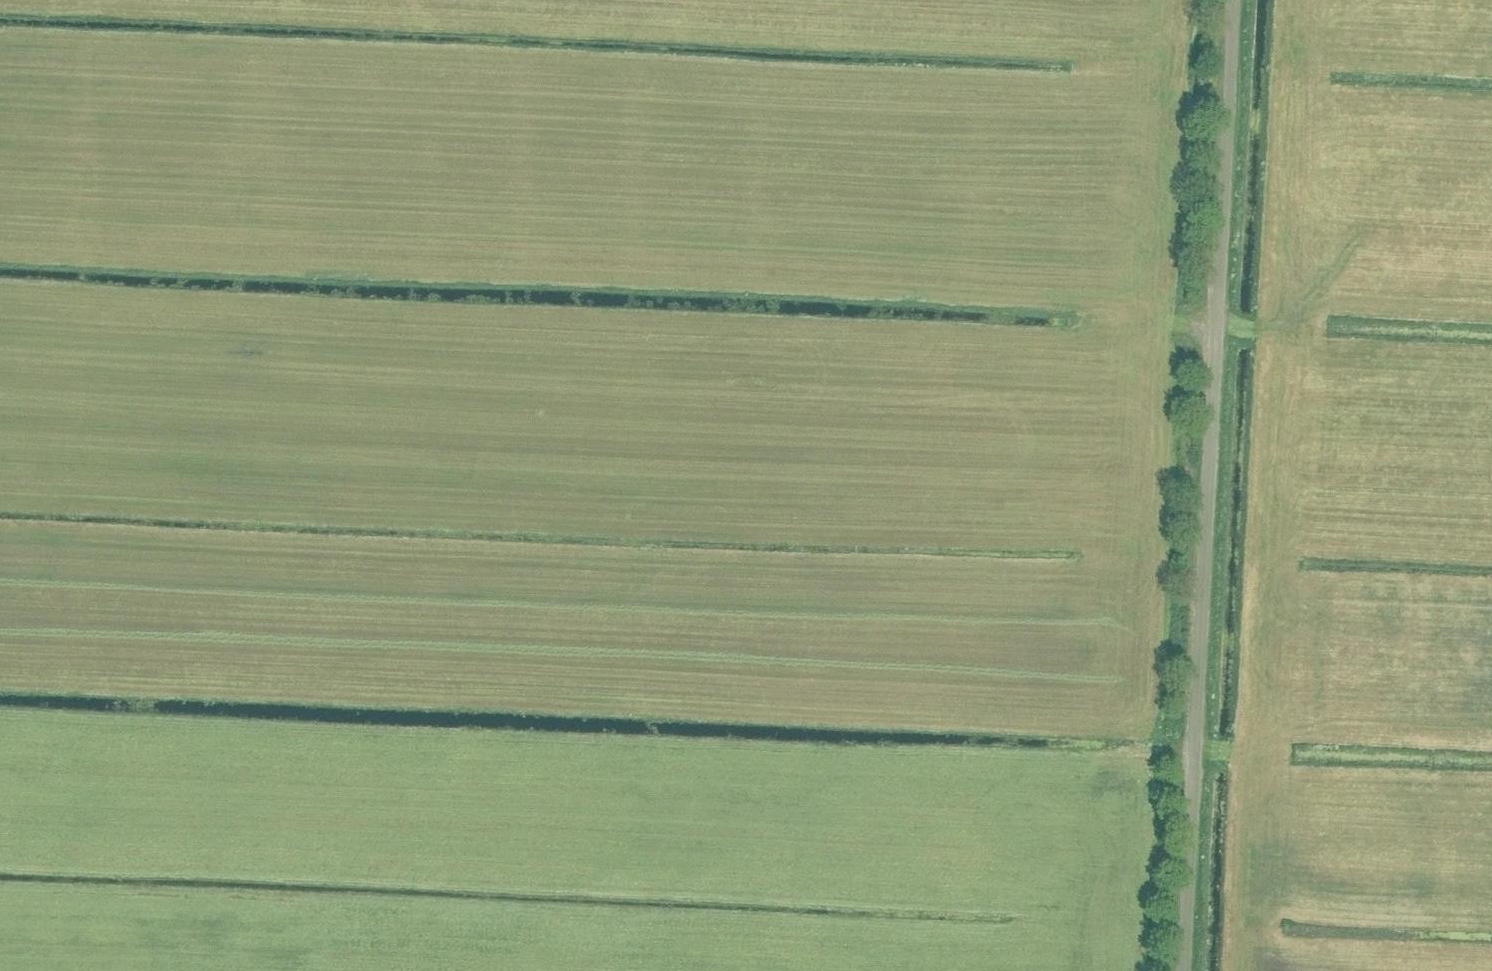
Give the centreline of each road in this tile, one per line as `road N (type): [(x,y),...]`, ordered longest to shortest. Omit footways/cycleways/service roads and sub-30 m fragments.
road 1 (unclassified): [(1183,970),(1234,0)]

